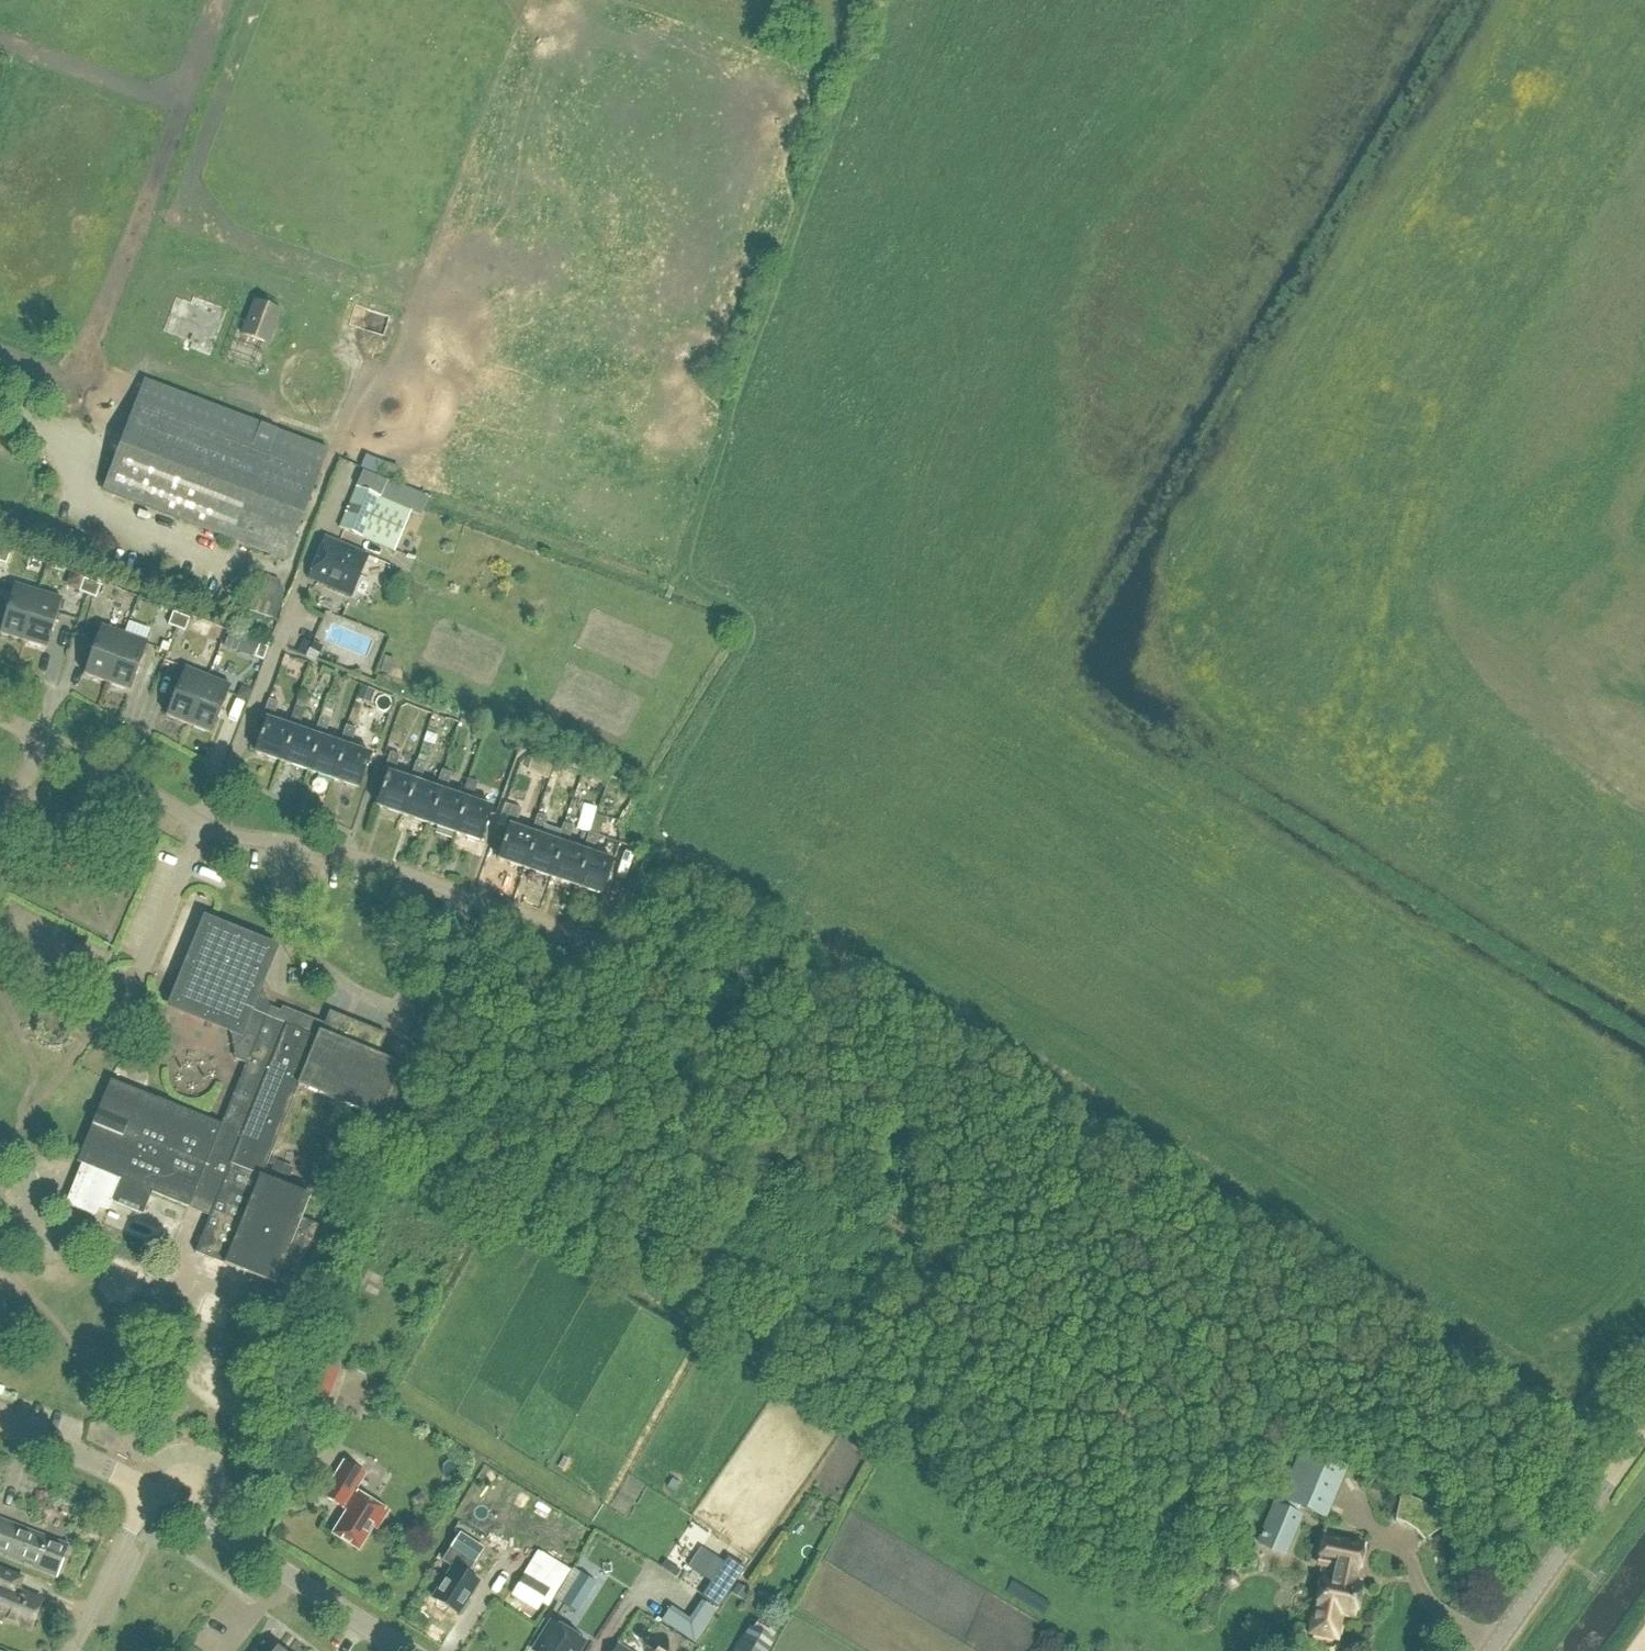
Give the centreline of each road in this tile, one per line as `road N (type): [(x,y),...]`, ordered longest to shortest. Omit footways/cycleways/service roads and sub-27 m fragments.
road 1 (unclassified): [(610,946),(354,855),(232,836),(207,823)]
road 2 (unclassified): [(0,920),(139,986),(207,823)]
road 3 (tertiary): [(404,1650),(149,1492)]
road 4 (tertiary): [(1495,1650),(1644,1432)]
road 5 (unclassified): [(207,823),(45,743)]
road 6 (unclassified): [(71,1650),(149,1492)]
road 7 (tertiary): [(149,1492),(0,1426)]

